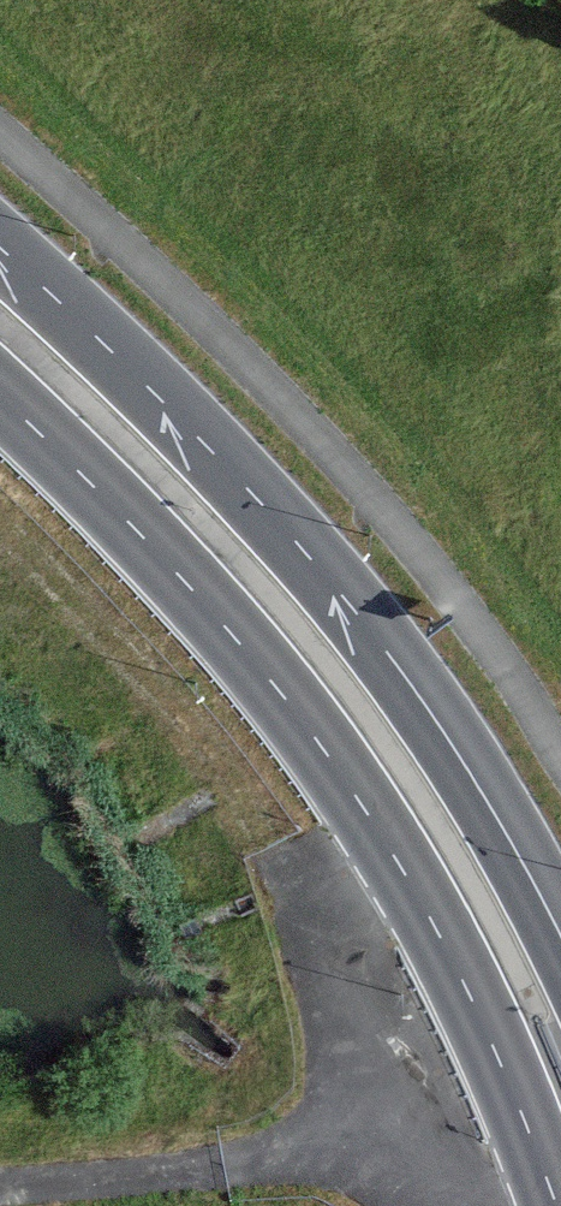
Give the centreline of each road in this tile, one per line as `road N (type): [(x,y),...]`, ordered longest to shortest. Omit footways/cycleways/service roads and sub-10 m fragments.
road 1 (secondary): [(0,396),(225,627),(356,797),(480,1019),(556,1205)]
road 2 (secondary): [(560,940),(444,732),(358,614),(205,445),(0,248)]

